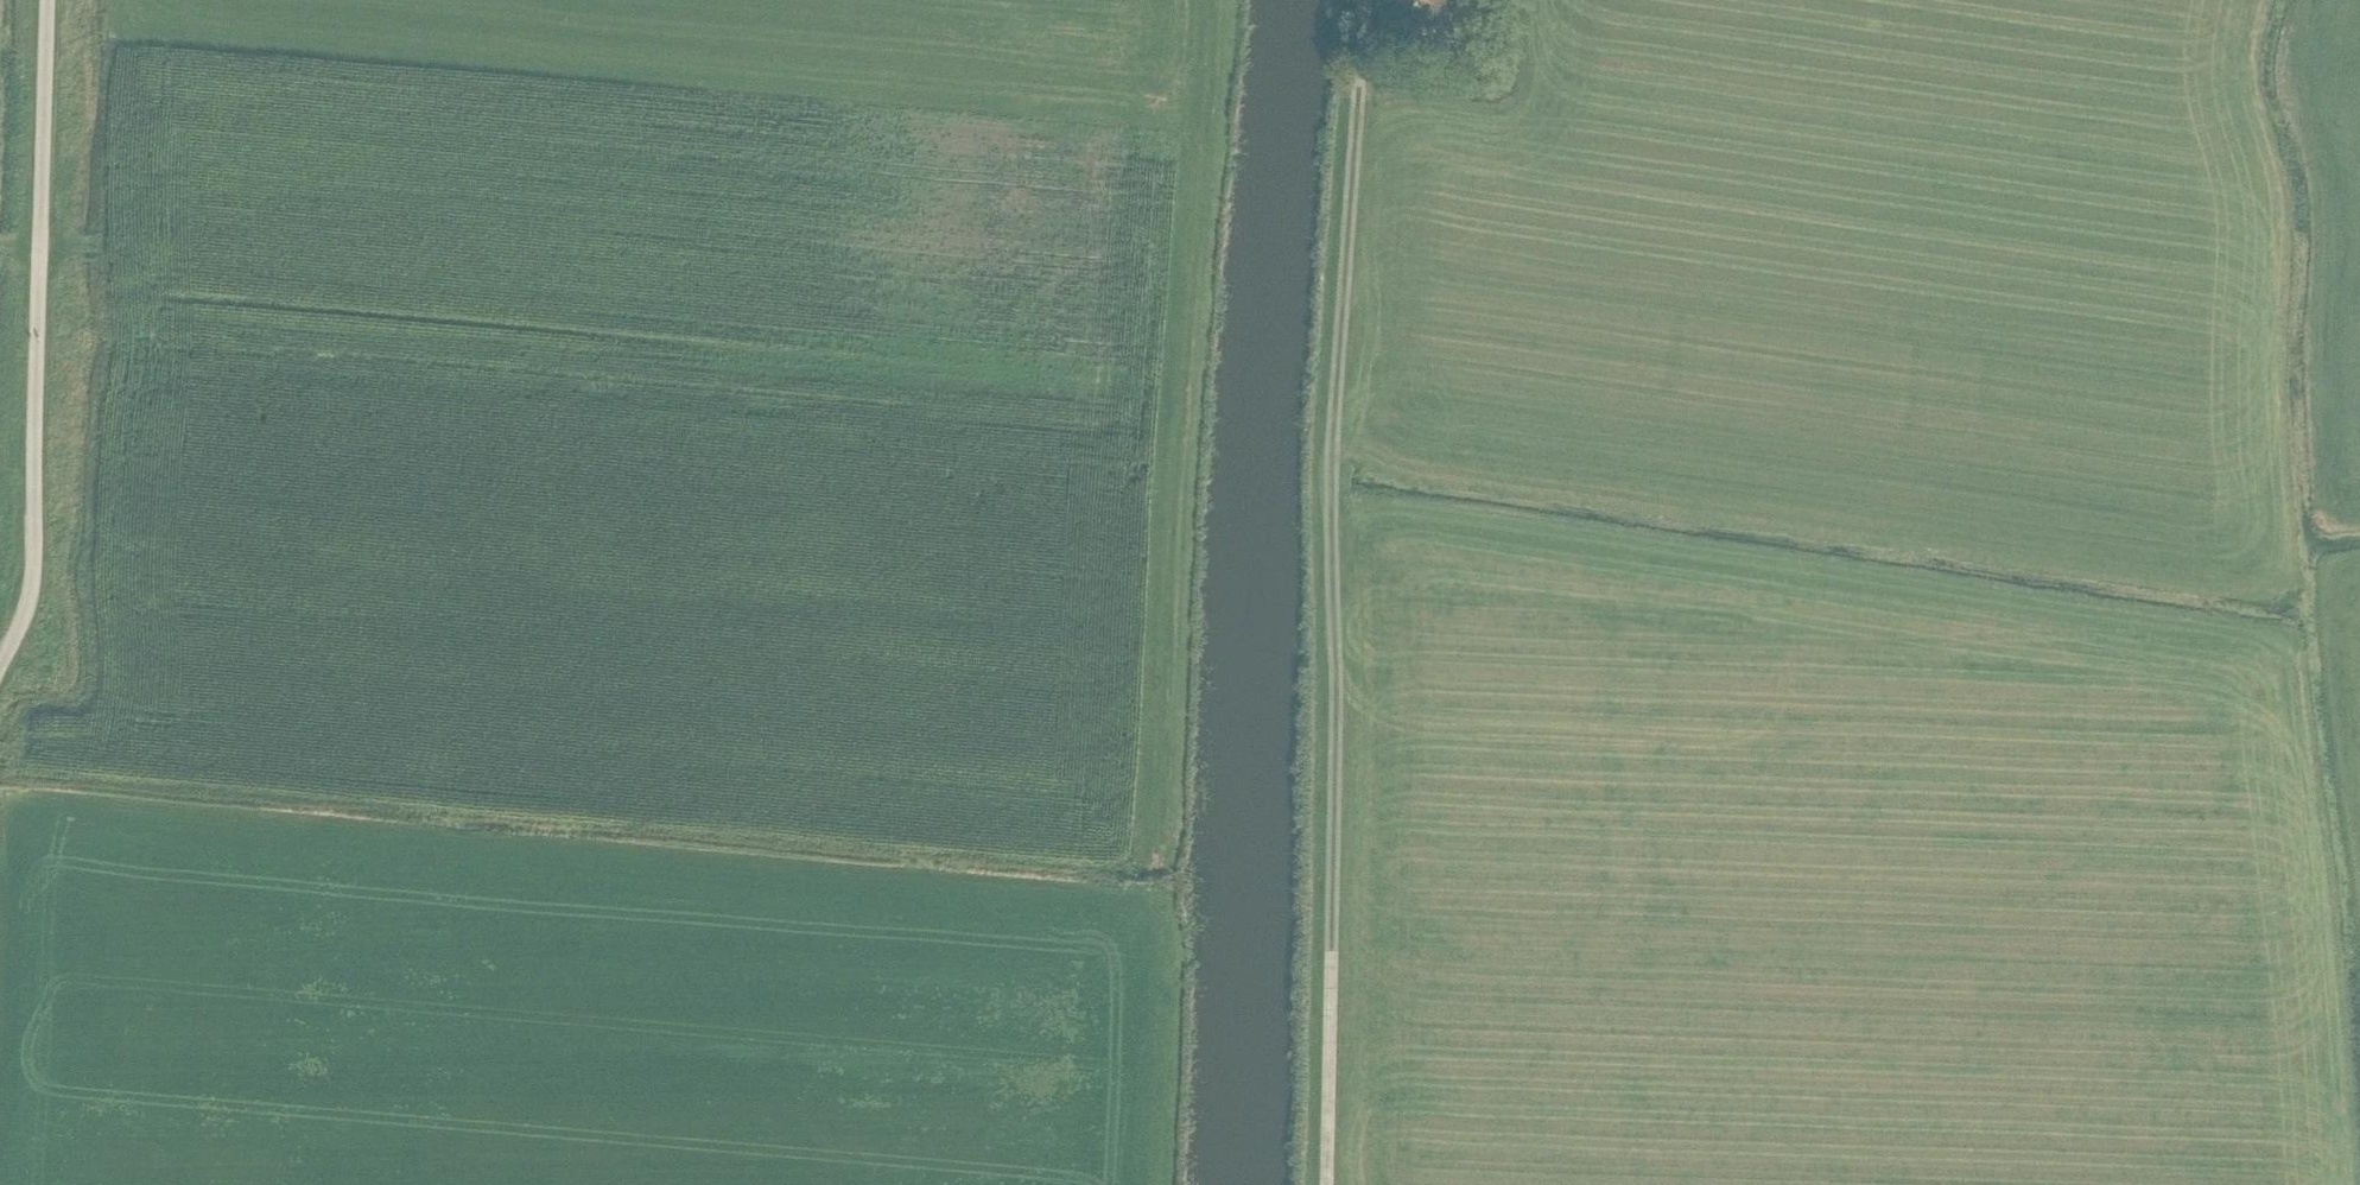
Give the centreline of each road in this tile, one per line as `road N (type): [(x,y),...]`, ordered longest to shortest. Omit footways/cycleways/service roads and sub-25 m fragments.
road 1 (track): [(1329,955),(1329,467),(1357,0)]
road 2 (unclassified): [(0,686),(29,625),(39,553),(58,0)]
road 3 (unclassified): [(1326,1184),(1329,955)]

